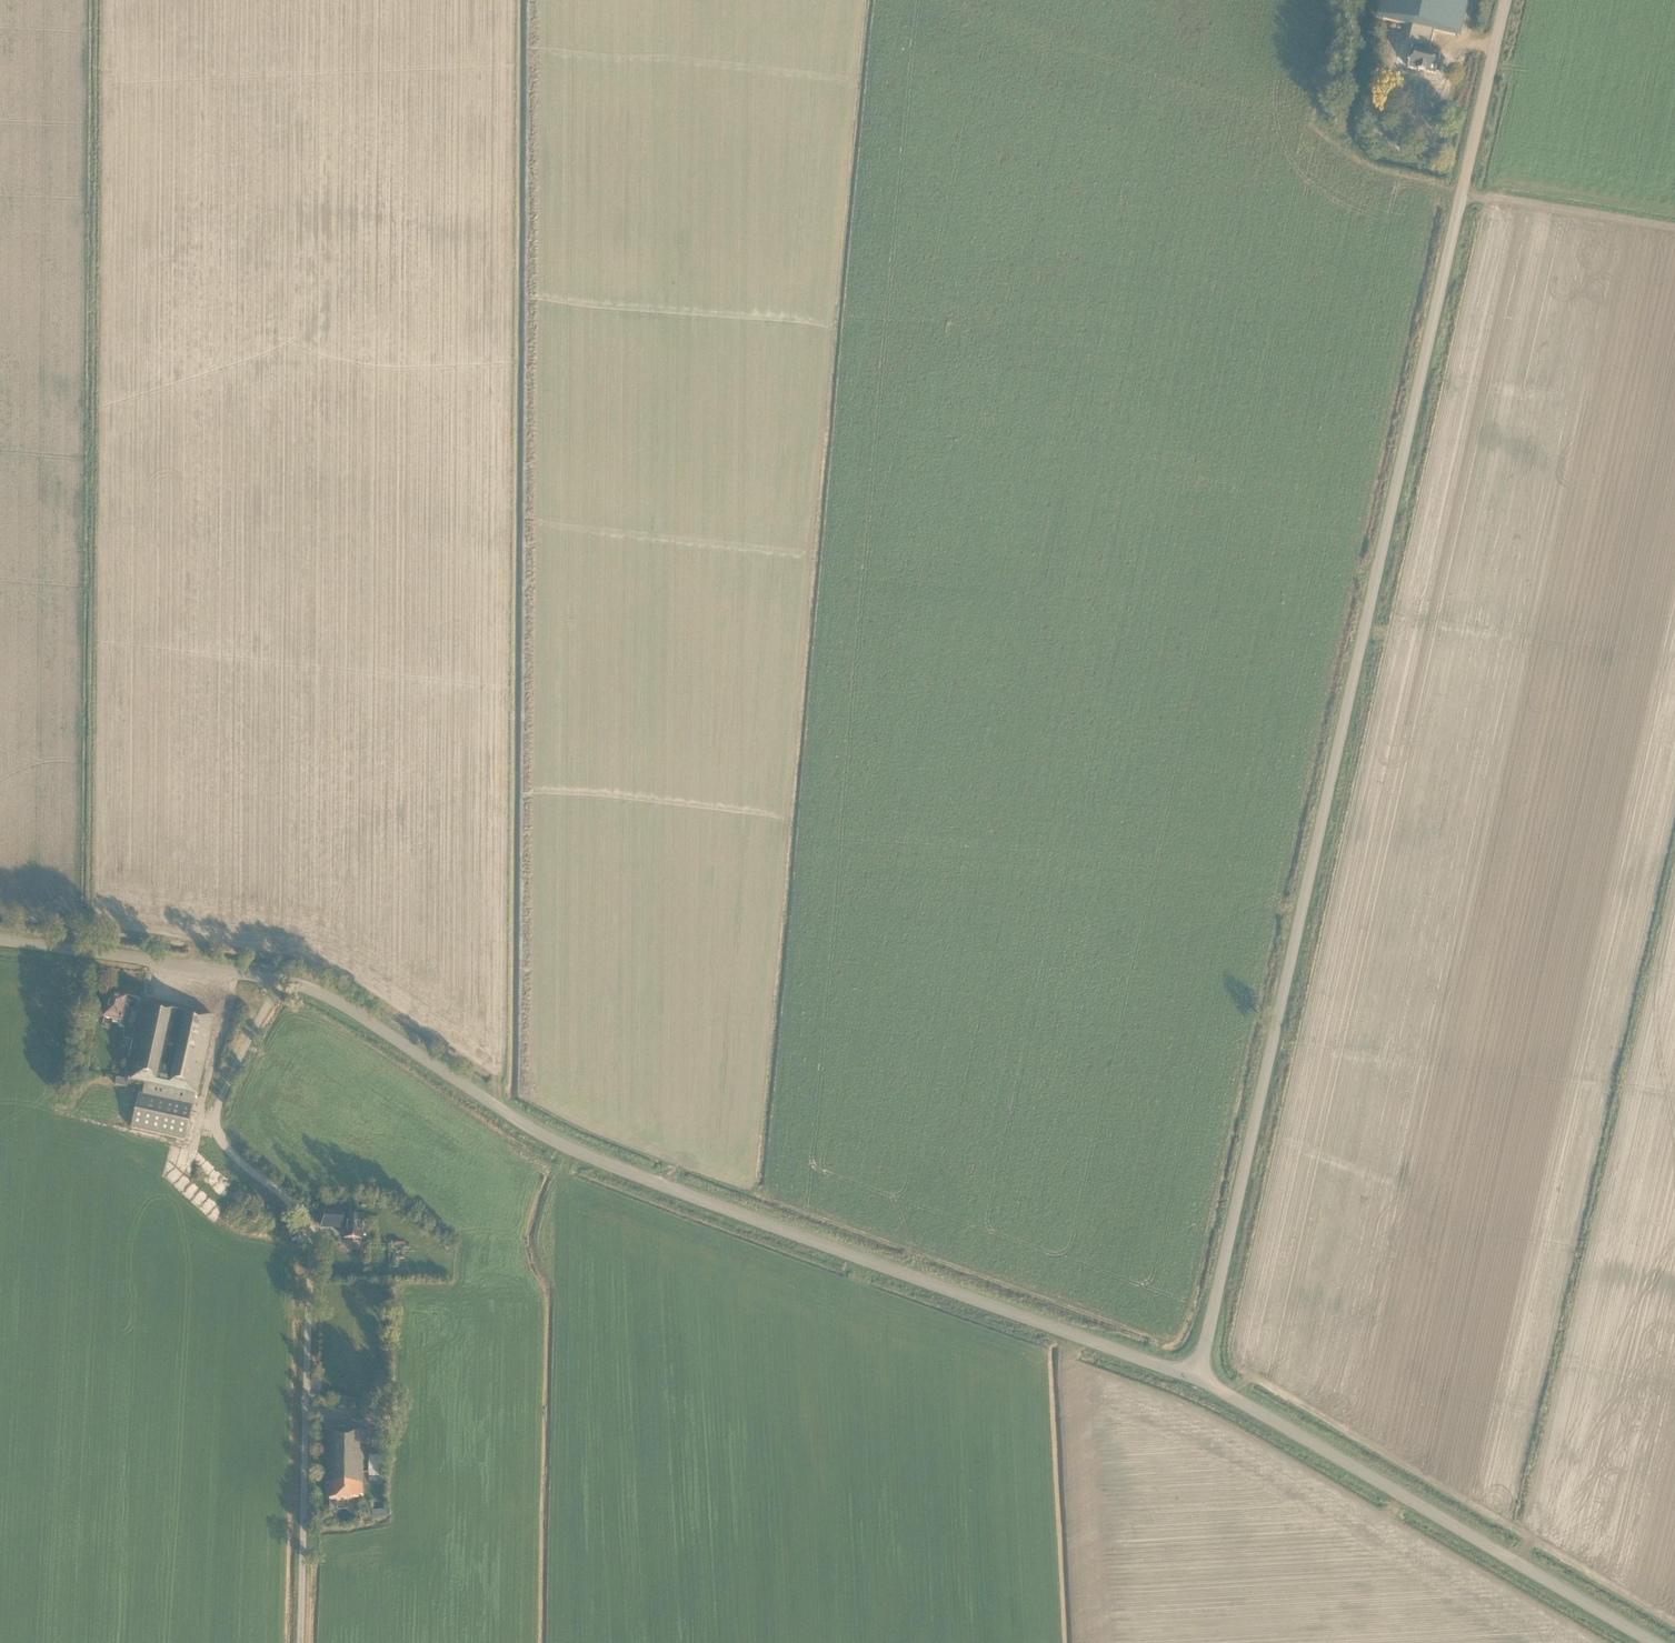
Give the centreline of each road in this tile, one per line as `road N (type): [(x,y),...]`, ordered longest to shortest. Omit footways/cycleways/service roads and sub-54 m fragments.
road 1 (tertiary): [(1199,1382),(1506,0)]
road 2 (tertiary): [(1199,1382),(580,1159),(504,1119),(353,1014),(280,980),(0,940)]
road 3 (tertiary): [(1650,1642),(1199,1382)]

